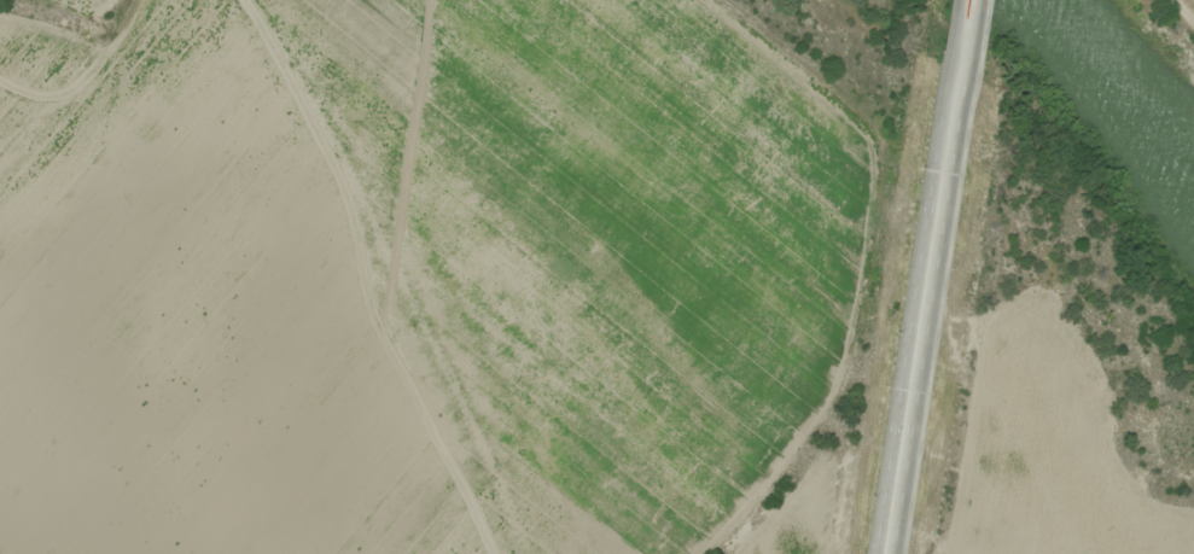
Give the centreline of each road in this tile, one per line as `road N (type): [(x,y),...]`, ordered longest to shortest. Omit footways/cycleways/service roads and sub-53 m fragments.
road 1 (trunk): [(961,41),(883,553)]

